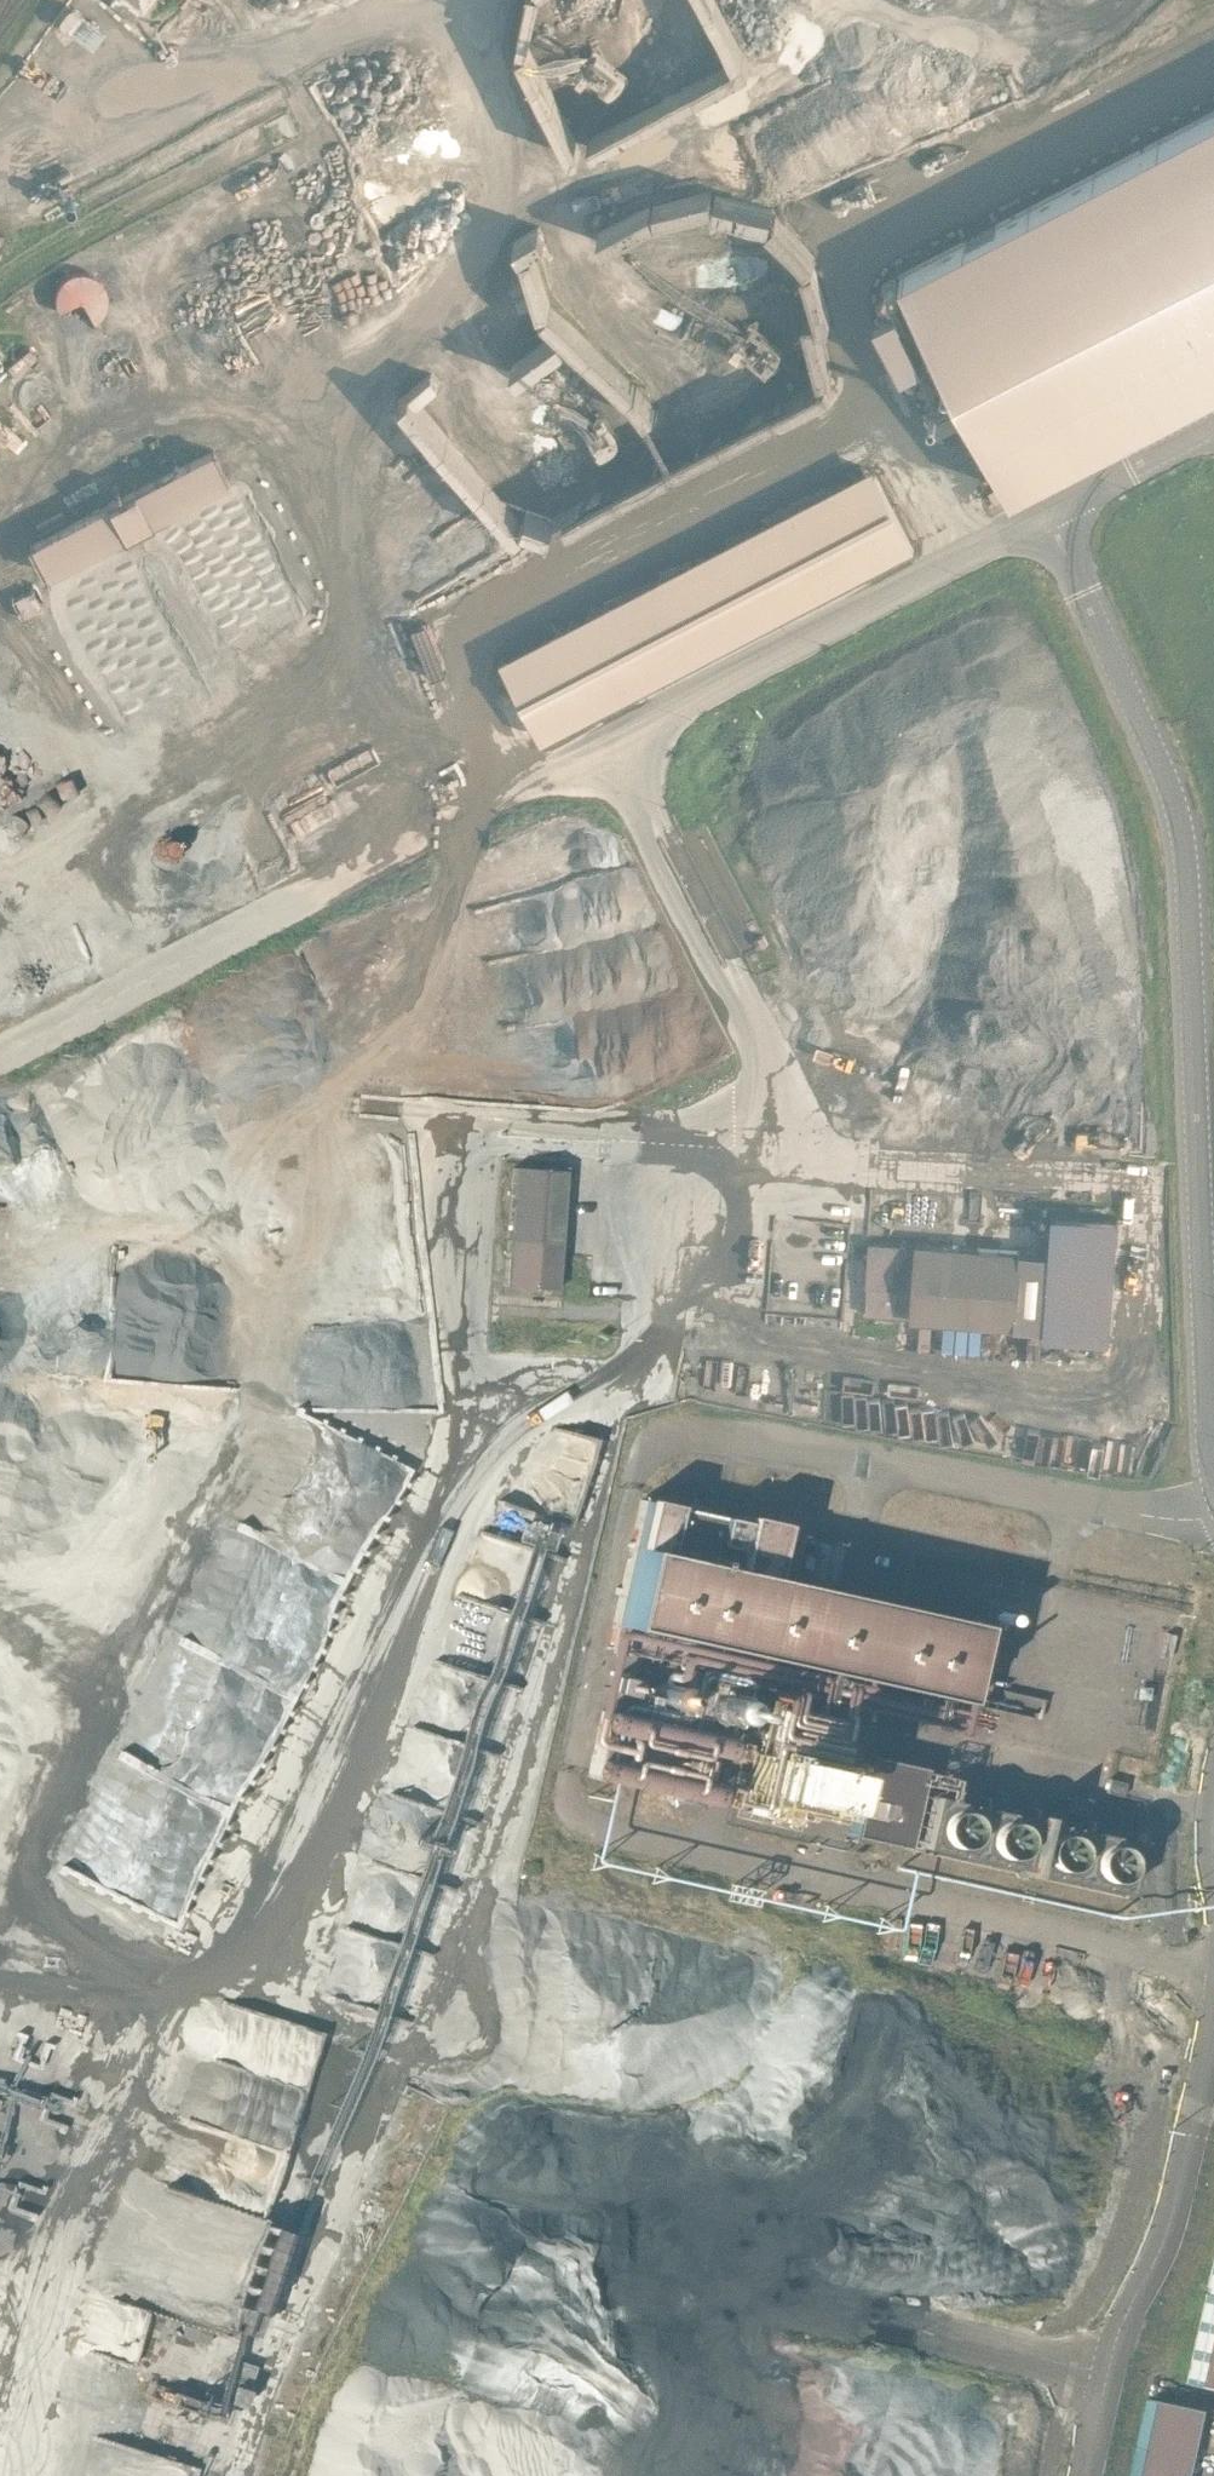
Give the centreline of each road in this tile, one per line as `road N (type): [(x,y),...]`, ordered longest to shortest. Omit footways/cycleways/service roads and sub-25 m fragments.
road 1 (track): [(597,742),(758,1062),(762,1099),(681,1289),(652,1333),(607,1372),(503,1430),(456,1491),(311,1815),(40,2256),(0,2442)]
road 2 (track): [(173,2037),(137,1981),(109,1900),(115,1815),(191,1680),(225,1583),(287,1219),(318,1159),(392,1081)]

